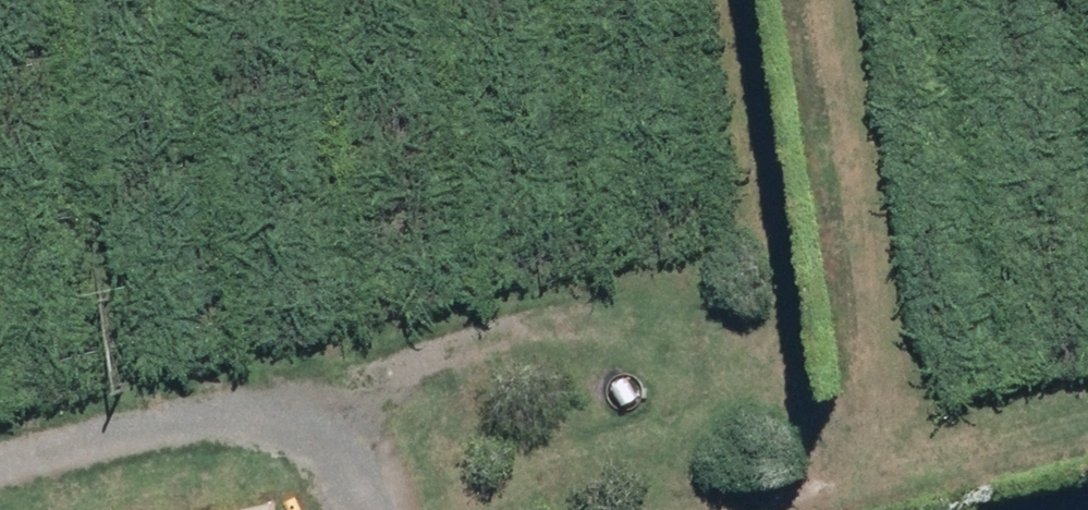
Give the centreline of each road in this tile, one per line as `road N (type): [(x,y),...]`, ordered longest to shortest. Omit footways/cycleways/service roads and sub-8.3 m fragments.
road 1 (track): [(354,405),(790,312),(821,474),(1087,417)]
road 2 (track): [(370,509),(354,405),(0,477)]
road 3 (track): [(897,458),(831,0)]
road 4 (track): [(790,312),(741,0)]

